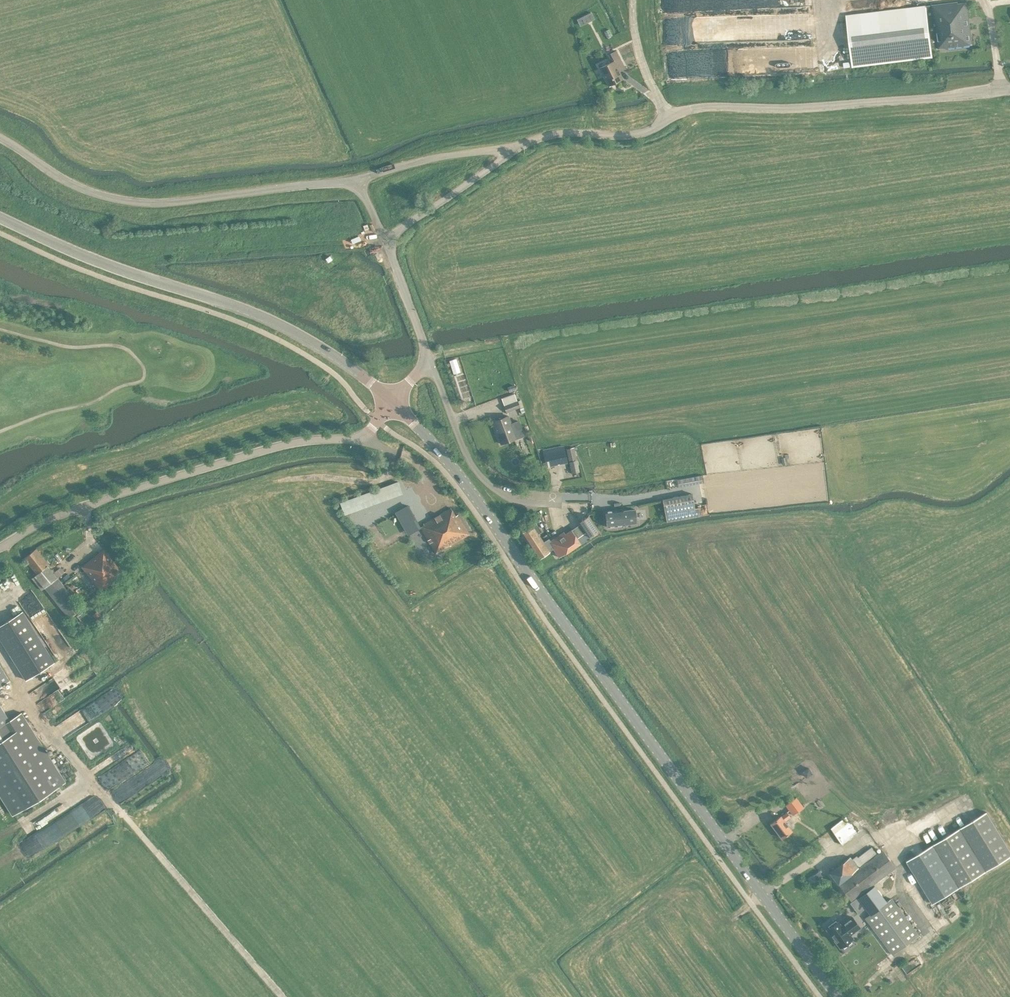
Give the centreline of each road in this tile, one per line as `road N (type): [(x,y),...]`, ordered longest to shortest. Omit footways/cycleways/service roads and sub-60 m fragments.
road 1 (tertiary): [(838,996),(443,454),(392,402)]
road 2 (unclassified): [(514,145),(569,133),(643,131),(698,108),(797,109),(1009,91)]
road 3 (tertiary): [(392,402),(320,345),(269,320),(118,270),(0,218)]
road 4 (unclassified): [(0,548),(129,490),(309,439),(363,434),(392,402)]
road 5 (unclassified): [(356,178),(157,204),(75,185),(0,137)]
road 6 (track): [(763,894),(830,849),(890,839),(981,794),(1009,792)]
road 7 (unclassified): [(392,402),(424,366),(384,240)]
road 8 (unclassified): [(356,178),(514,145)]
road 9 (unclassified): [(384,240),(514,145)]
road 10 (track): [(668,119),(638,49),(637,0)]

